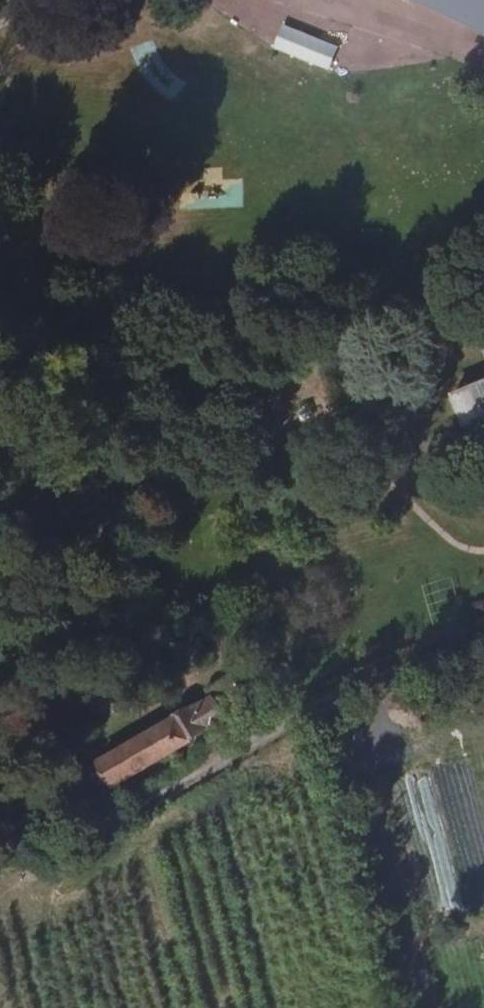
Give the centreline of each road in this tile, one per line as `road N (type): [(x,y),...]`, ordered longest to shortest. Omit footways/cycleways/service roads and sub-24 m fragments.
road 1 (track): [(132,815),(0,887)]

